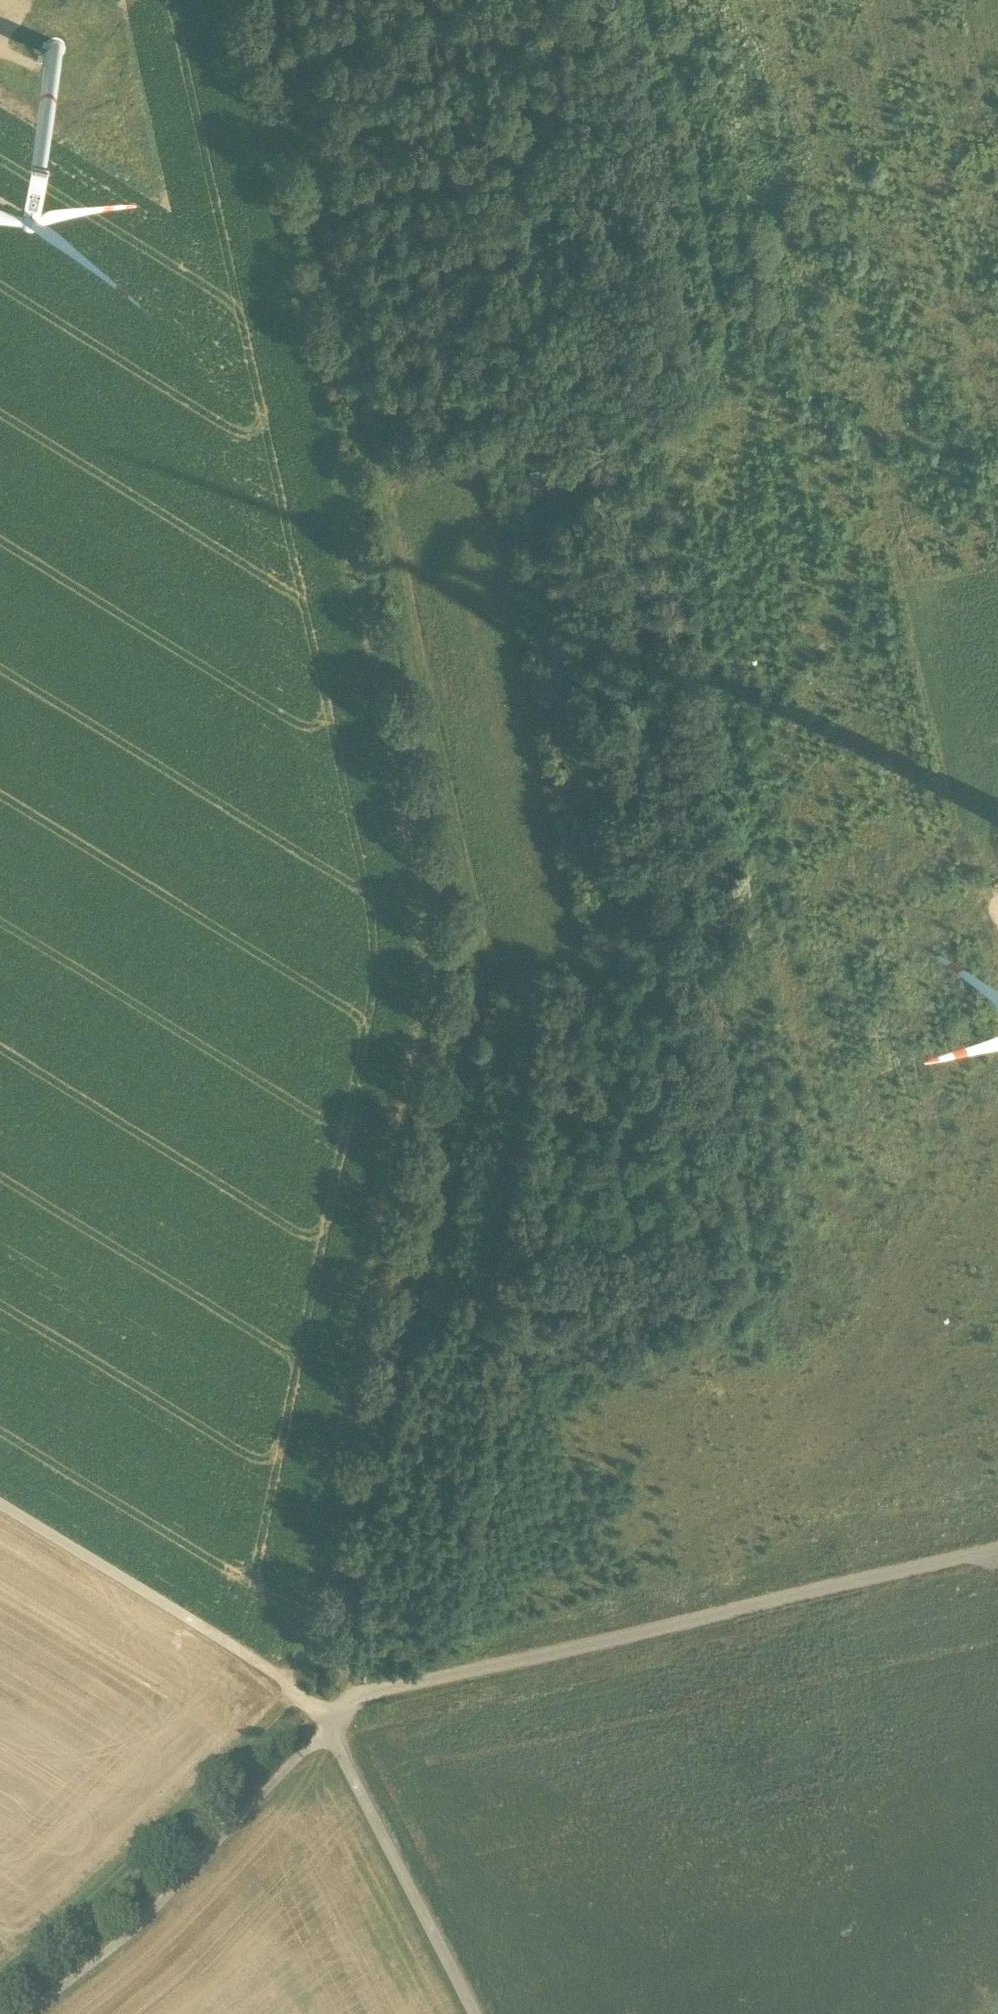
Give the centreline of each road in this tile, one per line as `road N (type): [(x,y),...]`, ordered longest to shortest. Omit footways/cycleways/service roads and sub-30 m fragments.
road 1 (track): [(324,1713),(339,1700),(483,945),(276,0)]
road 2 (track): [(240,0),(441,933),(351,1441),(291,1684)]
road 3 (track): [(0,1501),(235,1647),(324,1713),(479,2013)]
road 4 (track): [(324,1713),(997,1537)]
road 5 (track): [(0,1980),(167,1833),(296,1687)]
road 6 (track): [(333,1731),(145,1915),(26,2013)]
road 7 (track): [(384,486),(694,407)]

